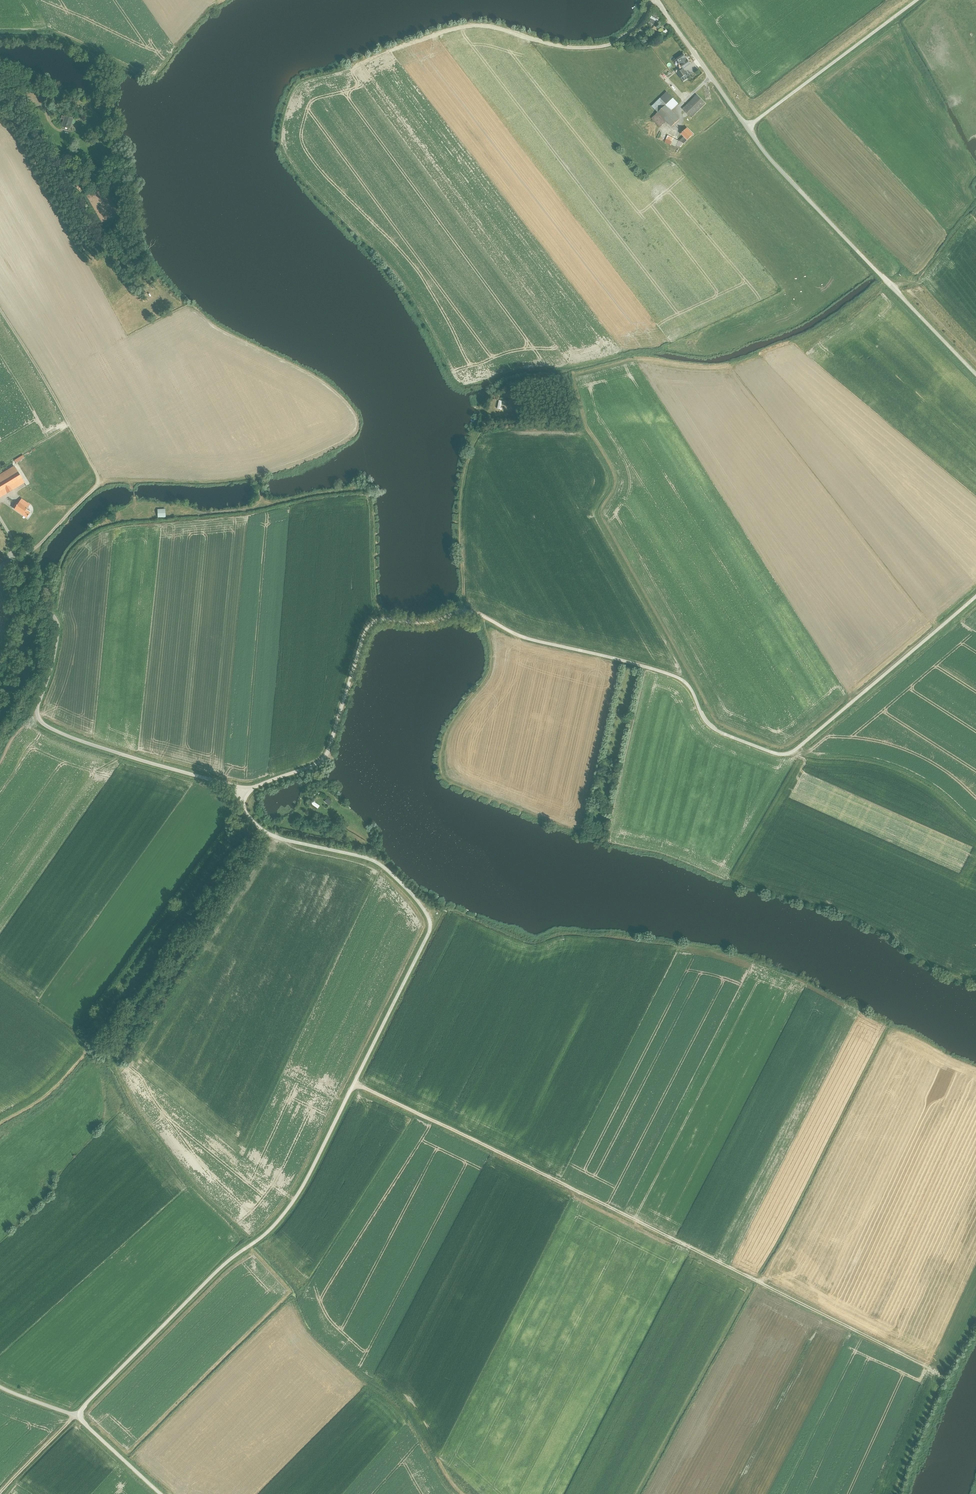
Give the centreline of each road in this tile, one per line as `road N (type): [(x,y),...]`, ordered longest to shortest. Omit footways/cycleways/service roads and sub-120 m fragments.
road 1 (unclassified): [(975,598),(784,754),(716,730),(688,684),(669,674),(523,637),(468,610),(423,622),(383,619),(365,633),(325,757),(241,791)]
road 2 (unclassified): [(241,791),(247,813),(266,832),(378,863),(413,895),(430,930),(285,1212),(78,1415)]
road 3 (unclassified): [(241,791),(43,723),(37,707),(57,621),(12,596),(0,569)]
road 4 (unclassified): [(975,374),(747,128)]
road 5 (track): [(11,555),(42,542),(97,486),(98,475),(0,309)]
road 6 (unclassified): [(918,0),(747,128)]
road 7 (unclassified): [(656,0),(747,128)]

